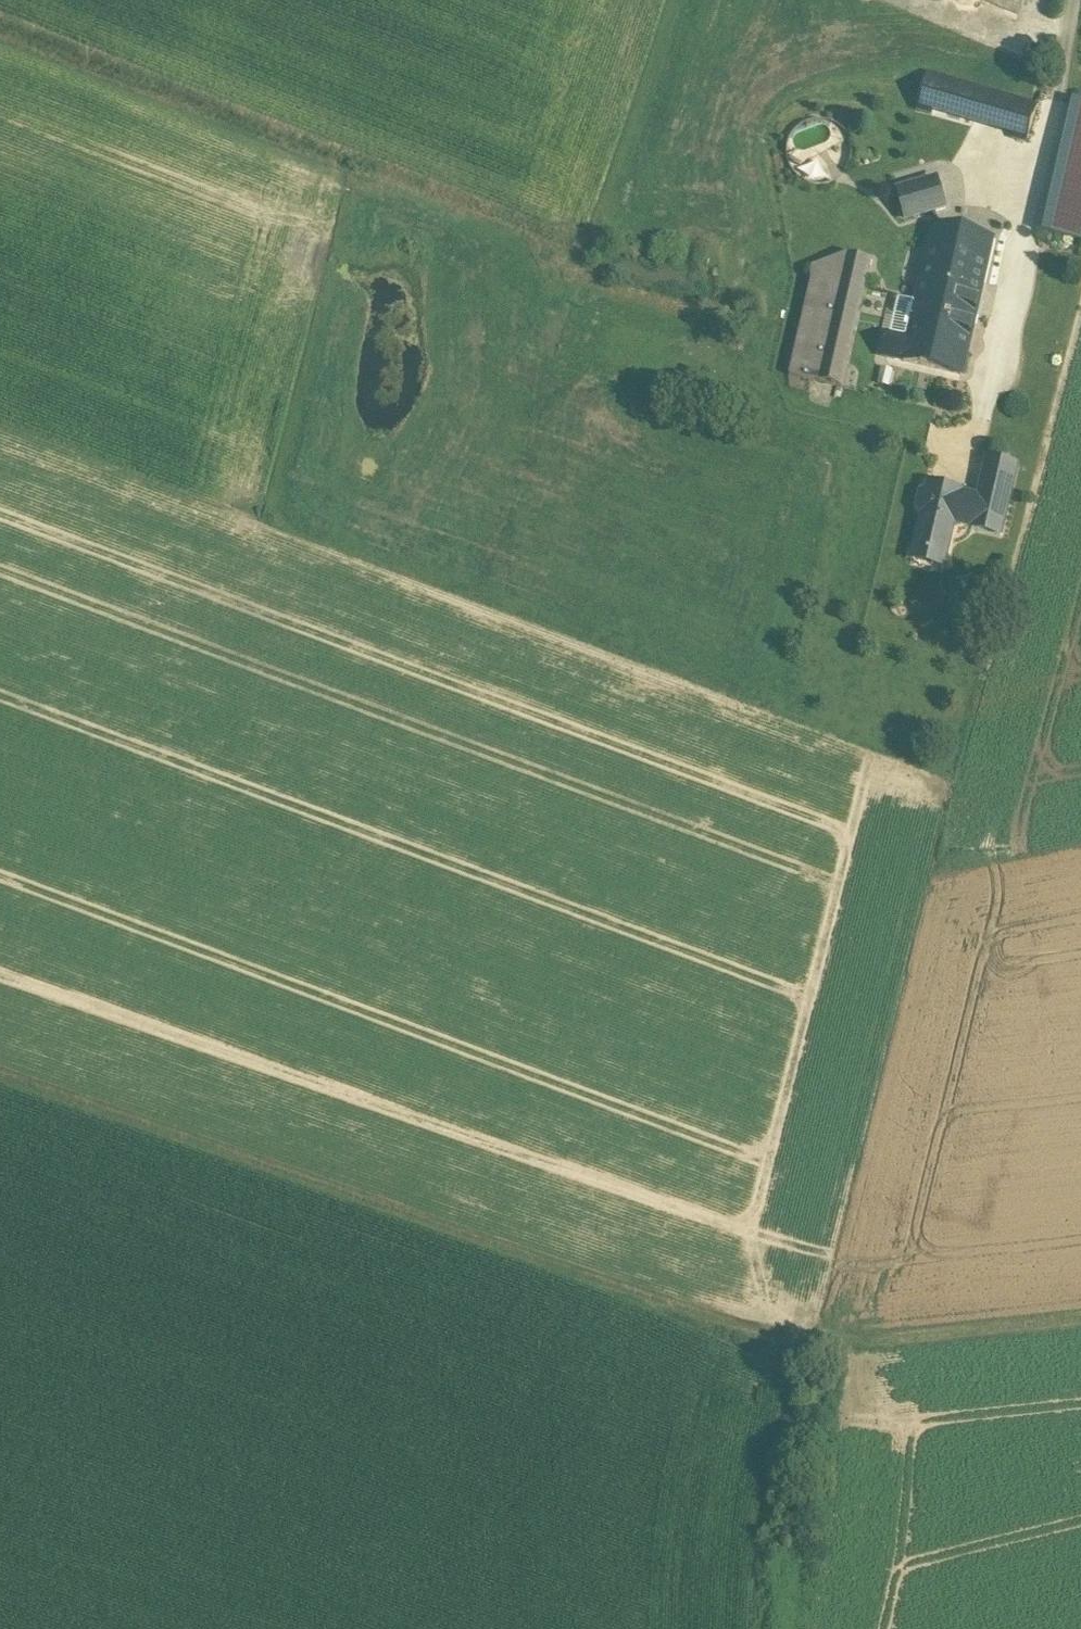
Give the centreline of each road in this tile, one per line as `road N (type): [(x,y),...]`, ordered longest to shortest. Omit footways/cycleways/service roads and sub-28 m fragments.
road 1 (track): [(0,1073),(793,1349),(1080,1318)]

